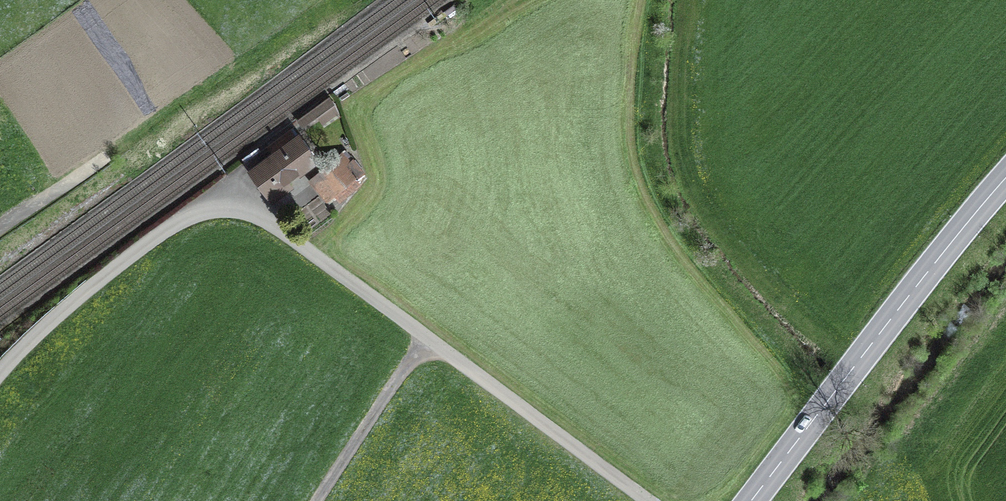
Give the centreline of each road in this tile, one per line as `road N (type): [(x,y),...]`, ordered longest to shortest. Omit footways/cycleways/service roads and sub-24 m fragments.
road 1 (track): [(0,372),(63,308),(178,220),(229,209),(291,236),(649,500)]
road 2 (secondary): [(1005,176),(748,500)]
road 3 (track): [(319,500),(427,339)]

